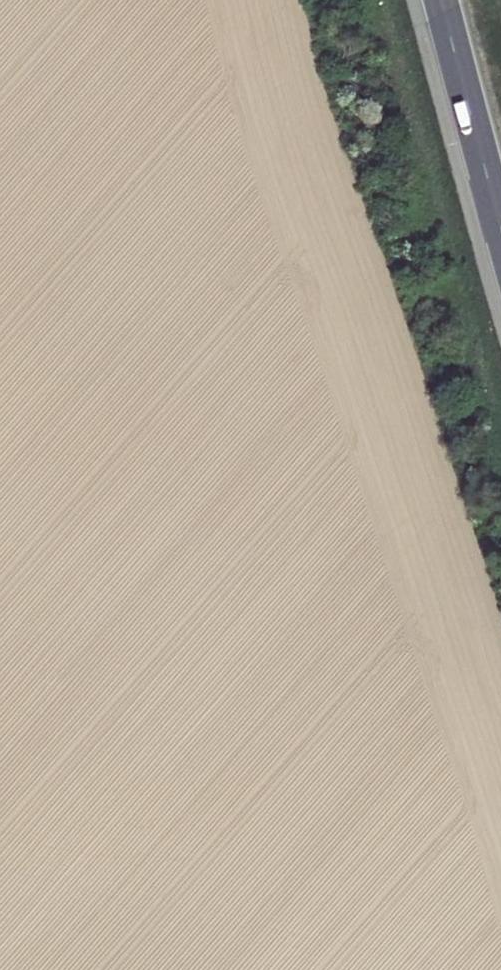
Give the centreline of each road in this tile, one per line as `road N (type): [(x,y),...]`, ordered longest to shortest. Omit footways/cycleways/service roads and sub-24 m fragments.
road 1 (motorway): [(441,0),(500,228)]

